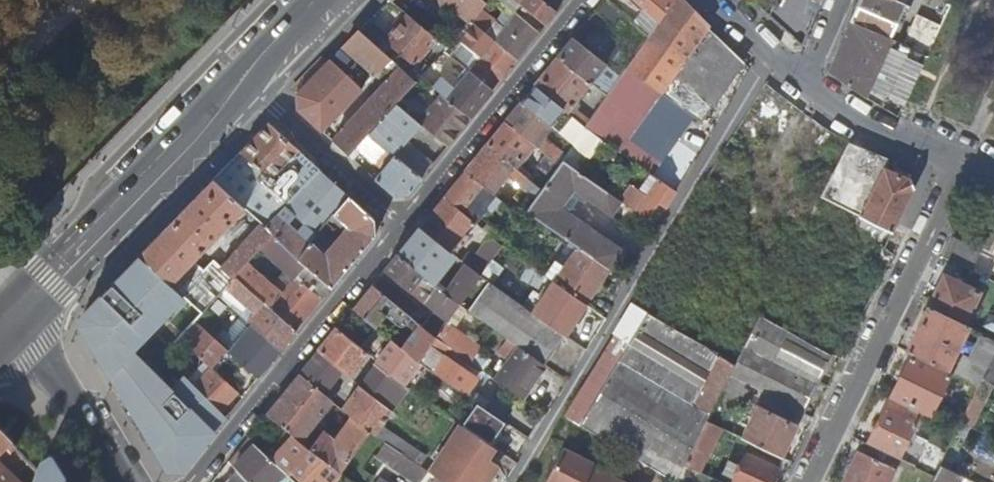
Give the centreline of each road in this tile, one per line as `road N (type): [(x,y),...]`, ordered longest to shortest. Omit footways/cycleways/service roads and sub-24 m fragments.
road 1 (residential): [(811,481),(960,165)]
road 2 (residential): [(400,222),(191,481)]
road 3 (primary): [(30,328),(199,151),(230,112),(242,79)]
road 4 (primary): [(242,79),(10,301)]
road 5 (residential): [(583,0),(400,222)]
road 6 (residential): [(242,79),(400,222)]
road 7 (residential): [(30,328),(123,481)]
road 8 (residential): [(805,88),(851,121),(960,165)]
road 9 (residential): [(723,0),(805,88)]

